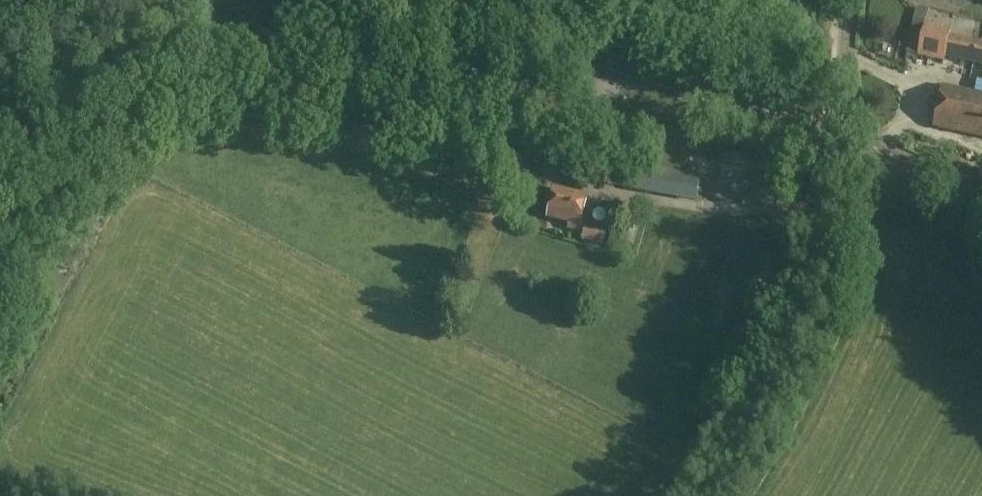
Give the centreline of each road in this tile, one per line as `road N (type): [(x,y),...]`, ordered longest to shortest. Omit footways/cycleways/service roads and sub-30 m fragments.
road 1 (tertiary): [(981,203),(901,163),(580,52),(424,25),(322,30),(197,55),(0,139)]
road 2 (track): [(597,58),(569,142),(571,177),(582,187),(731,213),(760,206),(785,176),(802,127)]
road 3 (track): [(851,0),(841,112),(848,144)]

